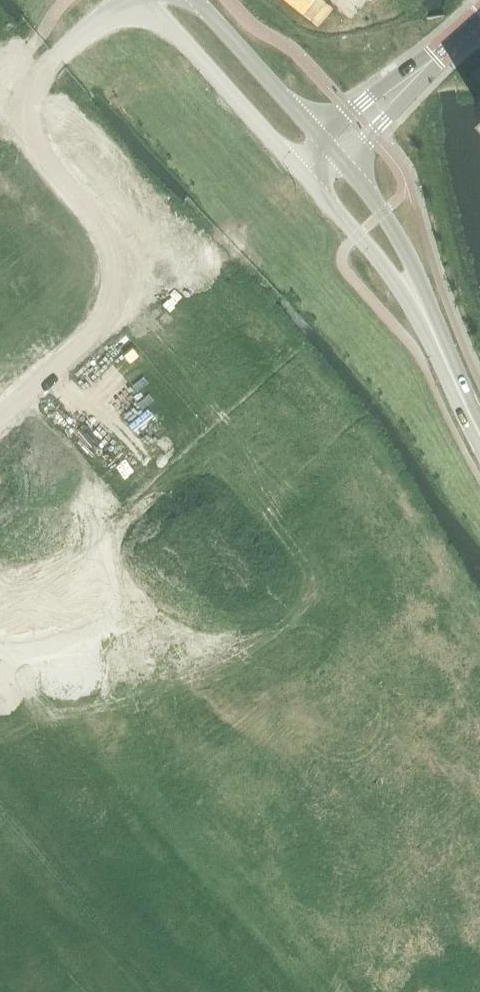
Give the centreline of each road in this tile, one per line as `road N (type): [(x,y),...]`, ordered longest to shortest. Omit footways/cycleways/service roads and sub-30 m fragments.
road 1 (unclassified): [(0,413),(118,311),(134,286),(123,243),(25,138),(20,102),(43,64)]
road 2 (unclassified): [(446,362),(409,254),(342,161)]
road 3 (unclassified): [(314,186),(400,286),(446,362)]
road 4 (unclassified): [(149,1),(293,163)]
road 5 (unclassified): [(322,138),(195,0)]
road 6 (unclassified): [(342,161),(434,59)]
road 7 (unclassified): [(434,59),(322,138)]
road 8 (unclassified): [(149,1),(92,25),(43,64)]

